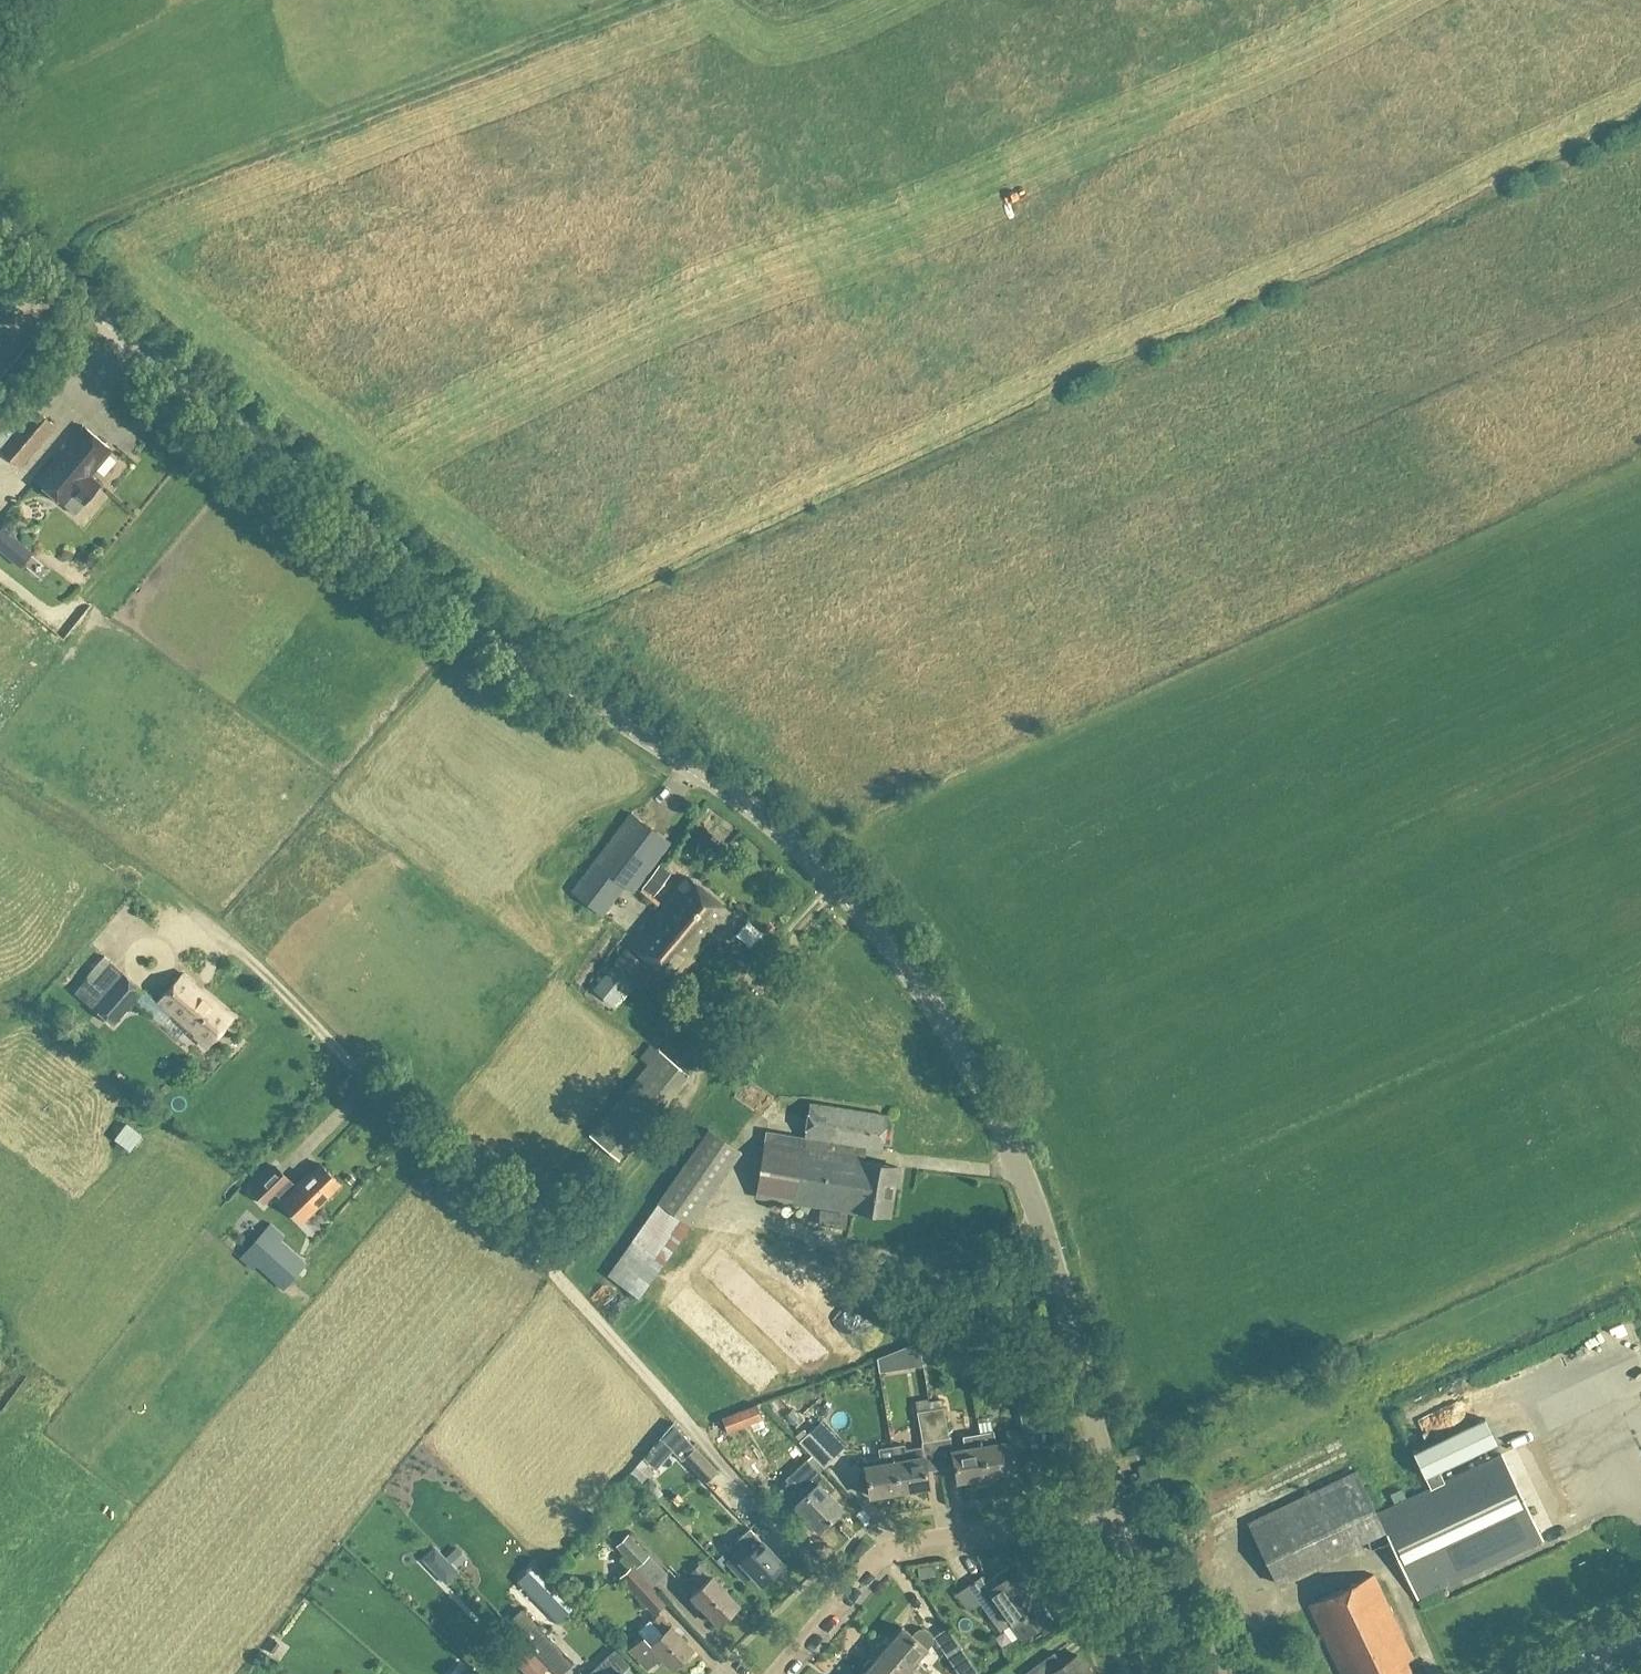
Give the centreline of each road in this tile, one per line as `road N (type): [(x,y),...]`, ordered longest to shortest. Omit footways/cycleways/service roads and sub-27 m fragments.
road 1 (tertiary): [(1120,1509),(1011,1140),(942,1019),(869,918),(771,821),(433,585),(70,277)]
road 2 (track): [(639,0),(80,221),(44,255)]
road 3 (residential): [(778,1673),(870,1566),(897,1549),(1120,1509)]
road 4 (residential): [(0,771),(183,902)]
road 5 (tertiary): [(1229,1673),(1120,1509)]

